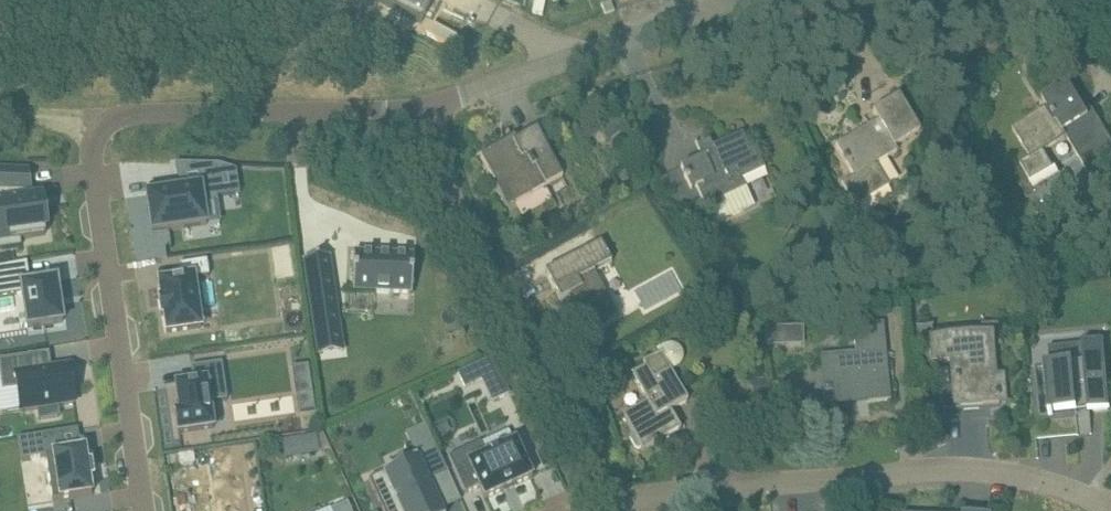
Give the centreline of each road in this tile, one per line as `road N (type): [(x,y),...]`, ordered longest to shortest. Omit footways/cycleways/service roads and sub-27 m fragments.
road 1 (residential): [(1110,507),(988,469),(624,499),(607,494),(453,200),(438,156),(441,116)]
road 2 (residential): [(441,116),(135,113),(101,132),(94,162),(146,510)]
road 3 (residential): [(441,116),(472,88),(729,0)]

